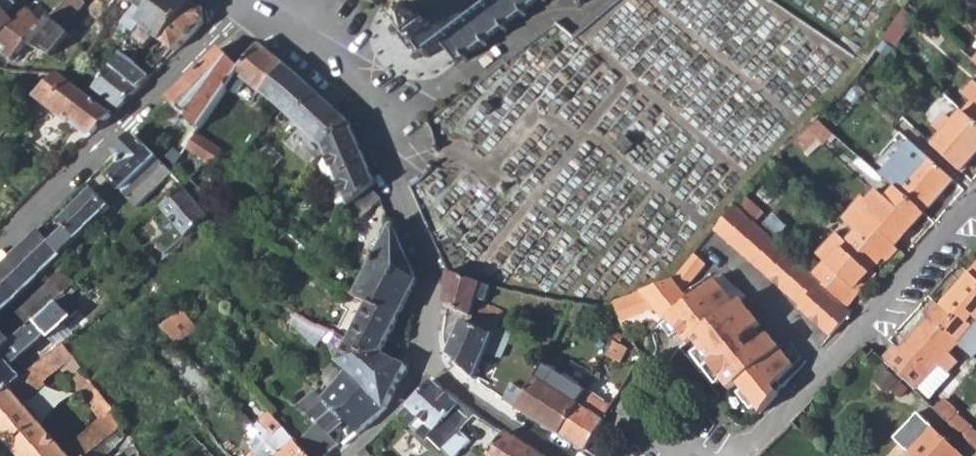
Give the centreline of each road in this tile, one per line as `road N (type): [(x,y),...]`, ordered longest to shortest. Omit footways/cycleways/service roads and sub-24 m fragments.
road 1 (residential): [(232,4),(281,36),(359,115),(429,270),(431,362)]
road 2 (residential): [(232,4),(148,105),(0,248)]
road 3 (residential): [(975,203),(825,364)]
road 4 (residential): [(431,362),(571,455)]
road 5 (residential): [(825,364),(731,455)]
road 6 (residential): [(734,275),(825,364)]
road 7 (residential): [(431,362),(350,455)]

